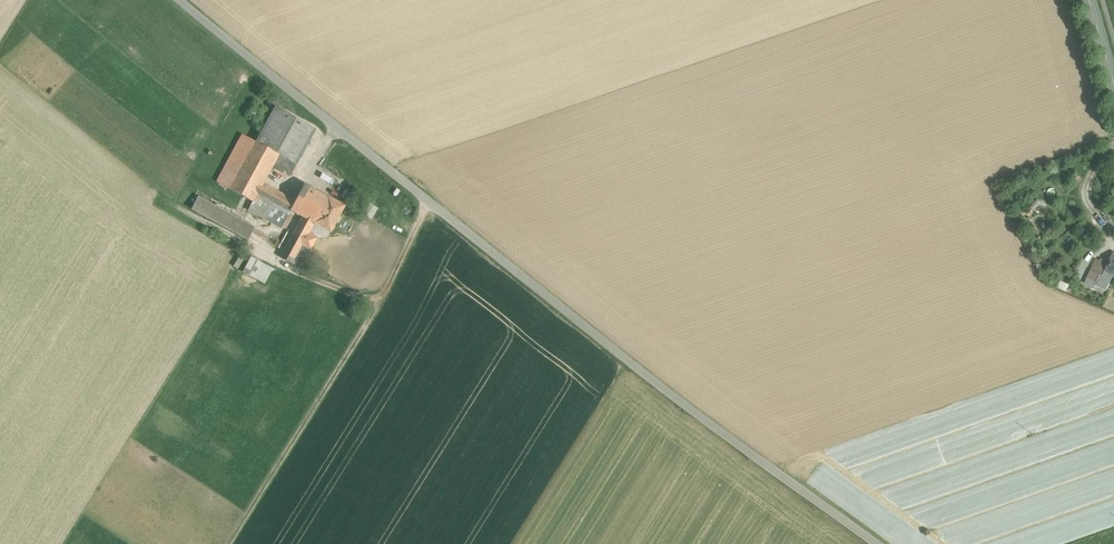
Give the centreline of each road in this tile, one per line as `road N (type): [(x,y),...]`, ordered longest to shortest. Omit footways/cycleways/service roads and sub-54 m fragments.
road 1 (unclassified): [(879,543),(655,383),(180,0)]
road 2 (track): [(376,304),(226,543)]

